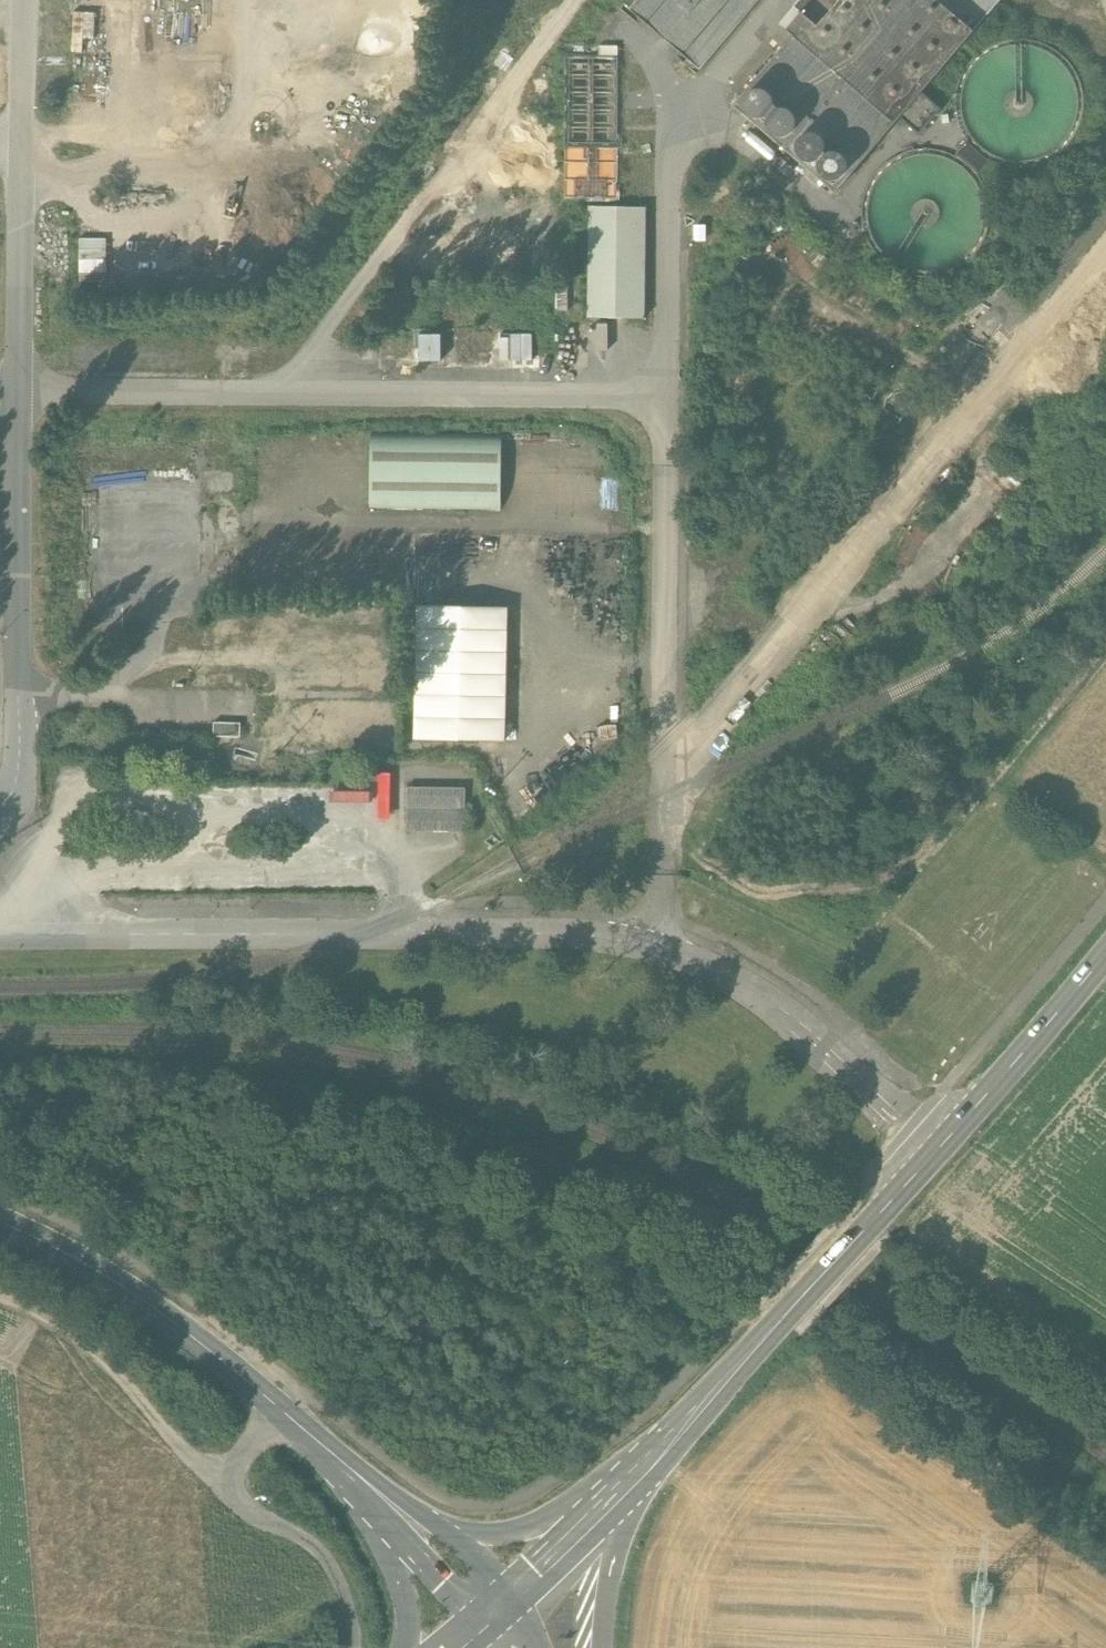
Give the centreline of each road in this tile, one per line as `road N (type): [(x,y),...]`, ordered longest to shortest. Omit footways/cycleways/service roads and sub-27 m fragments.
road 1 (secondary): [(629,1478),(948,1142),(1105,958)]
road 2 (secondary): [(0,1225),(143,1303),(229,1365),(350,1472)]
road 3 (track): [(213,1483),(116,1369),(0,1295)]
road 4 (track): [(353,1647),(348,1598),(311,1543),(213,1483)]
road 5 (motorway): [(604,1647),(629,1478)]
road 6 (secondary): [(464,1546),(350,1472)]
road 7 (secondary): [(587,1523),(518,1543),(464,1546)]
road 8 (secondary): [(395,1530),(477,1625)]
road 9 (secondary): [(395,1530),(415,1608),(414,1647)]

